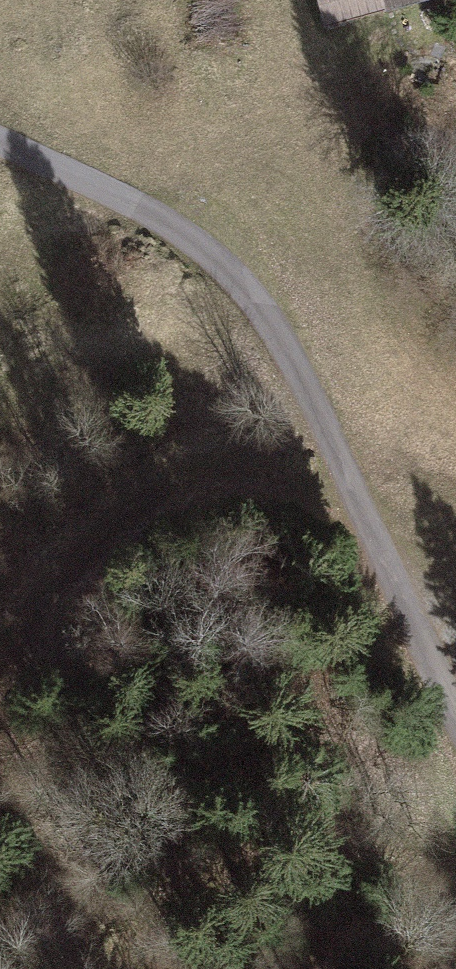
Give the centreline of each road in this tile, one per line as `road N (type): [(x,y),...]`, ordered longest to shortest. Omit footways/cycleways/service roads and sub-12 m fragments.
road 1 (unclassified): [(455,727),(310,393),(264,312),(169,222),(0,142)]
road 2 (track): [(0,676),(23,658),(92,538),(144,481),(200,457),(253,463),(356,501)]

